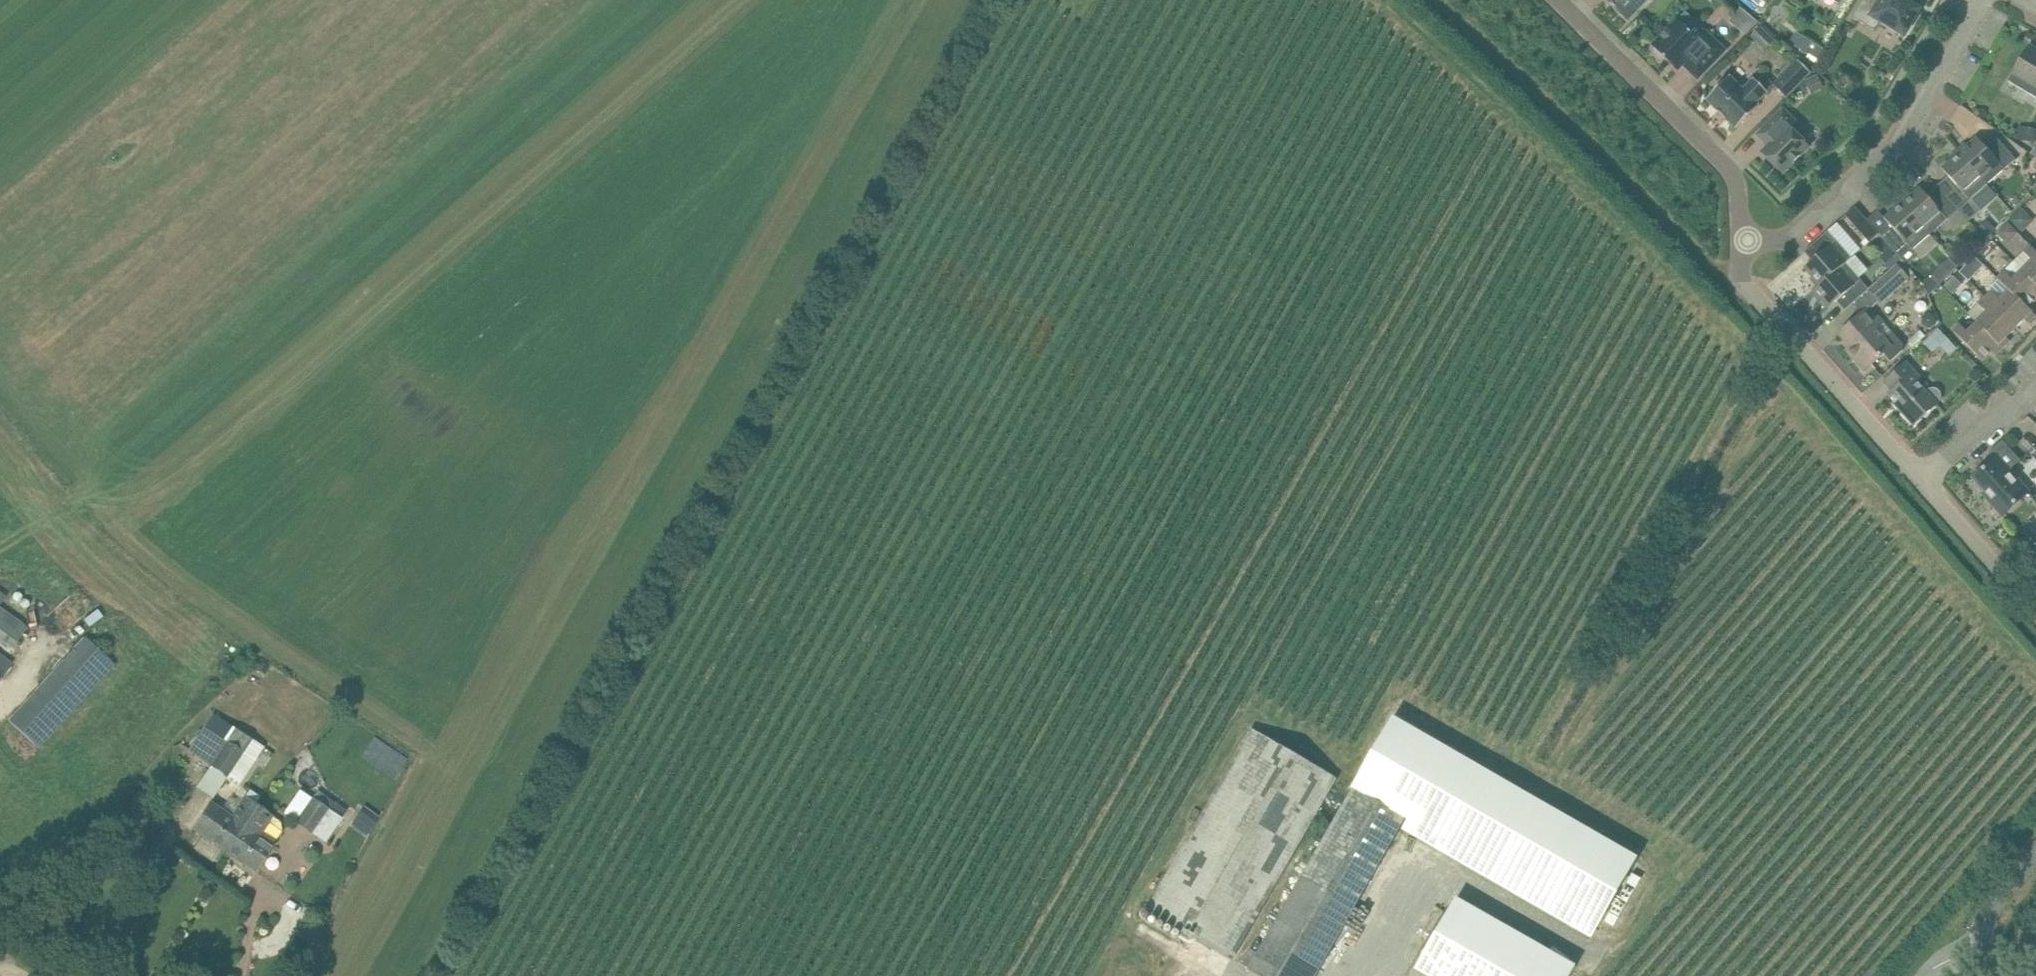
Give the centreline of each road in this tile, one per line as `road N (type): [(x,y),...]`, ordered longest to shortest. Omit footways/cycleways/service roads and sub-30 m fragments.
road 1 (residential): [(1747,245),(1796,230),(1901,137),(1975,0)]
road 2 (residential): [(1747,245),(1743,178),(1562,0)]
road 3 (residential): [(1925,476),(1746,290),(1747,245)]
road 4 (residential): [(2035,607),(1925,476)]
road 5 (residential): [(1925,476),(2035,377)]

